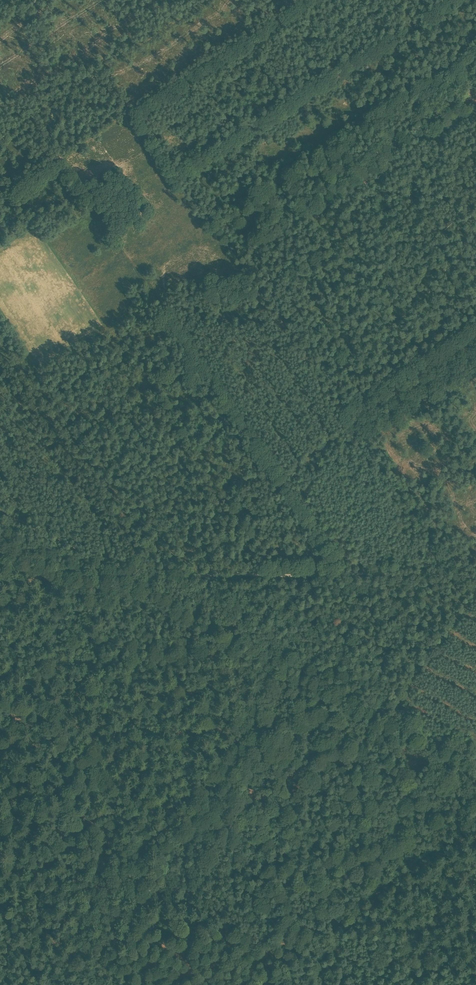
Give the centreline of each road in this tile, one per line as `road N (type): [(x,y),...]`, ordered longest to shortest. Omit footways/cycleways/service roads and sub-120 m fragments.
road 1 (track): [(475,319),(338,406),(94,73)]
road 2 (track): [(144,578),(152,589),(475,762)]
road 3 (track): [(213,622),(177,629),(87,771),(0,884)]
road 4 (track): [(475,576),(144,578)]
road 5 (track): [(0,138),(204,0)]
road 6 (track): [(0,533),(64,567),(144,578)]

